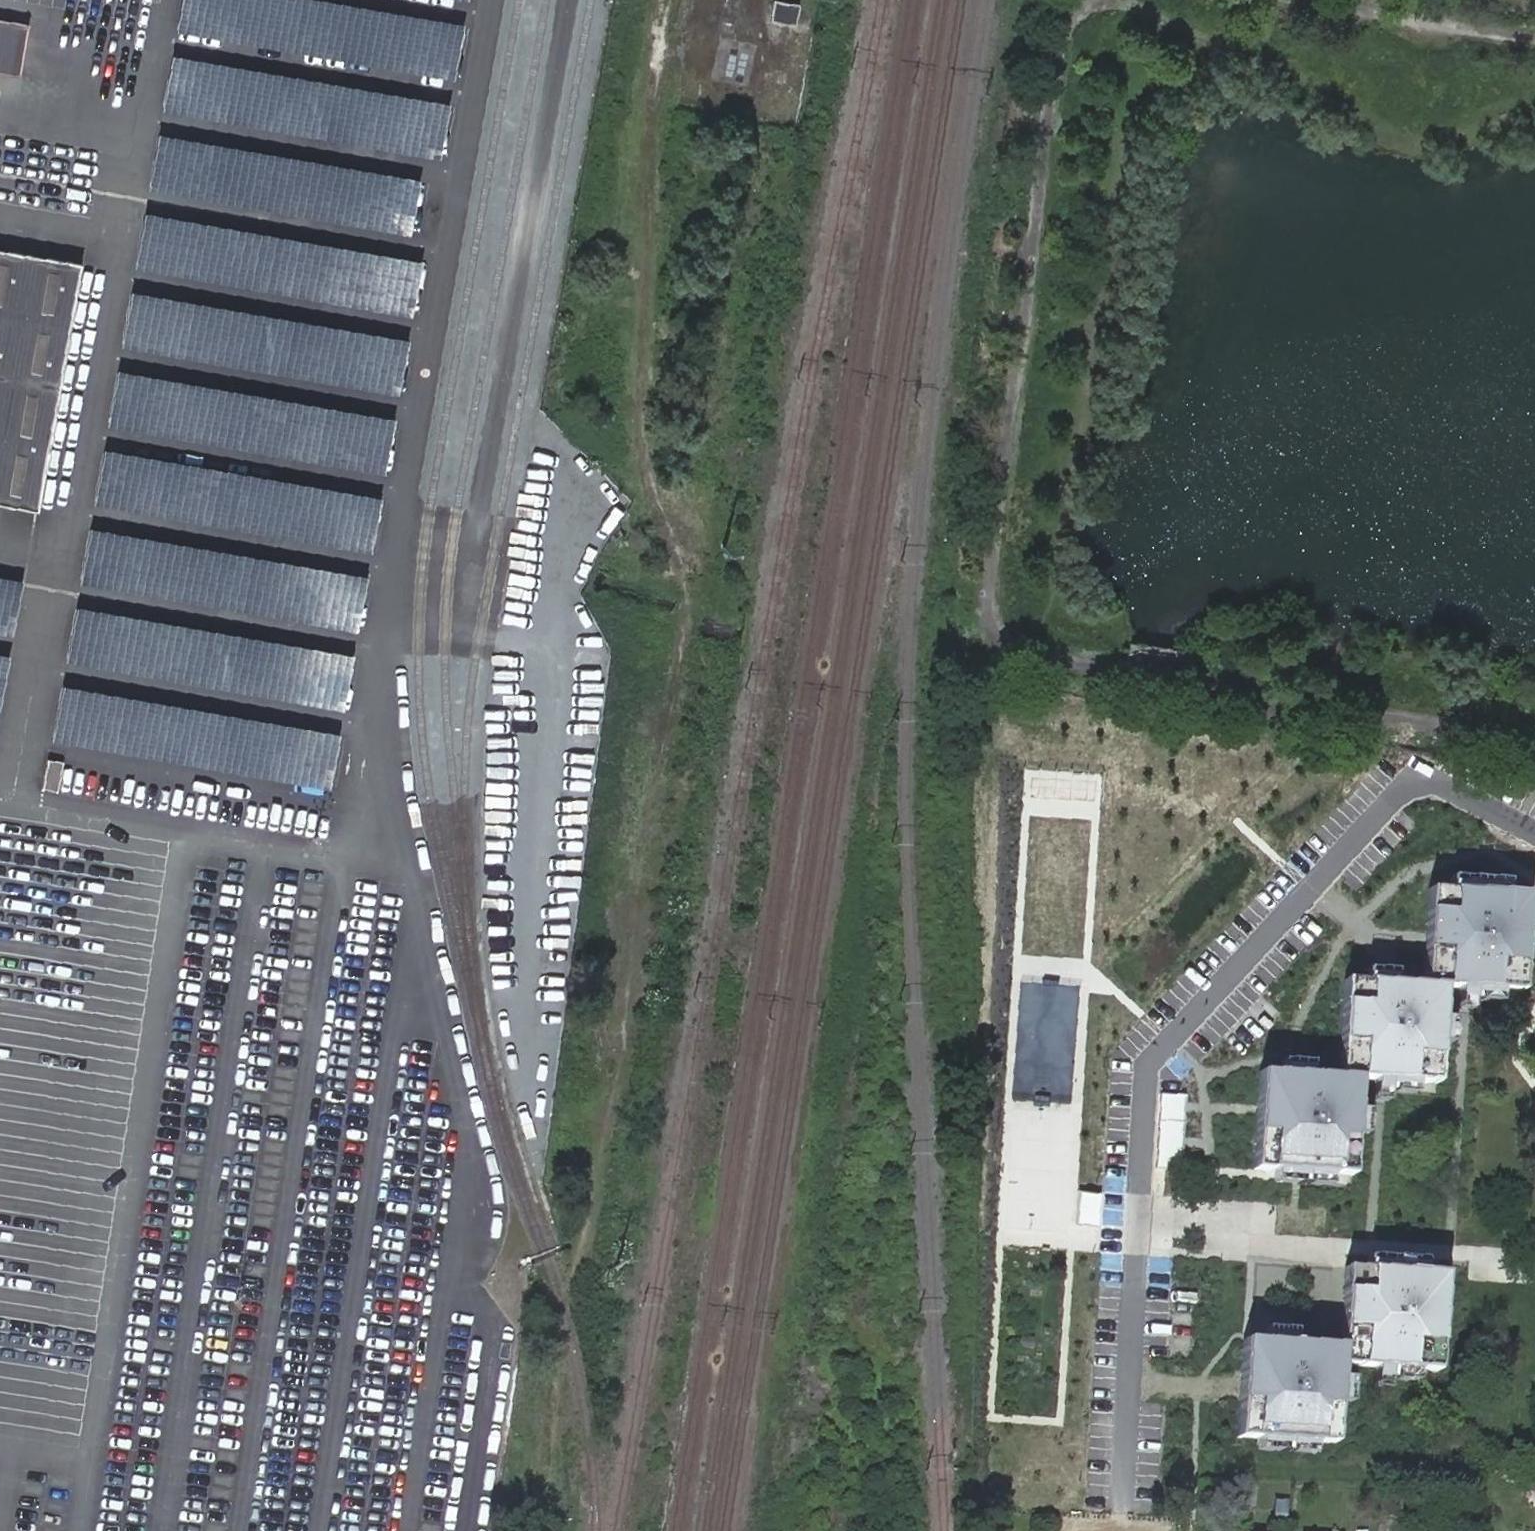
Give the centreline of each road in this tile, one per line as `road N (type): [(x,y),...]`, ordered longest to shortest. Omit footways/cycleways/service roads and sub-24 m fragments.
road 1 (residential): [(1113,1482),(1145,1061),(1411,786),(1453,787),(1534,831)]

